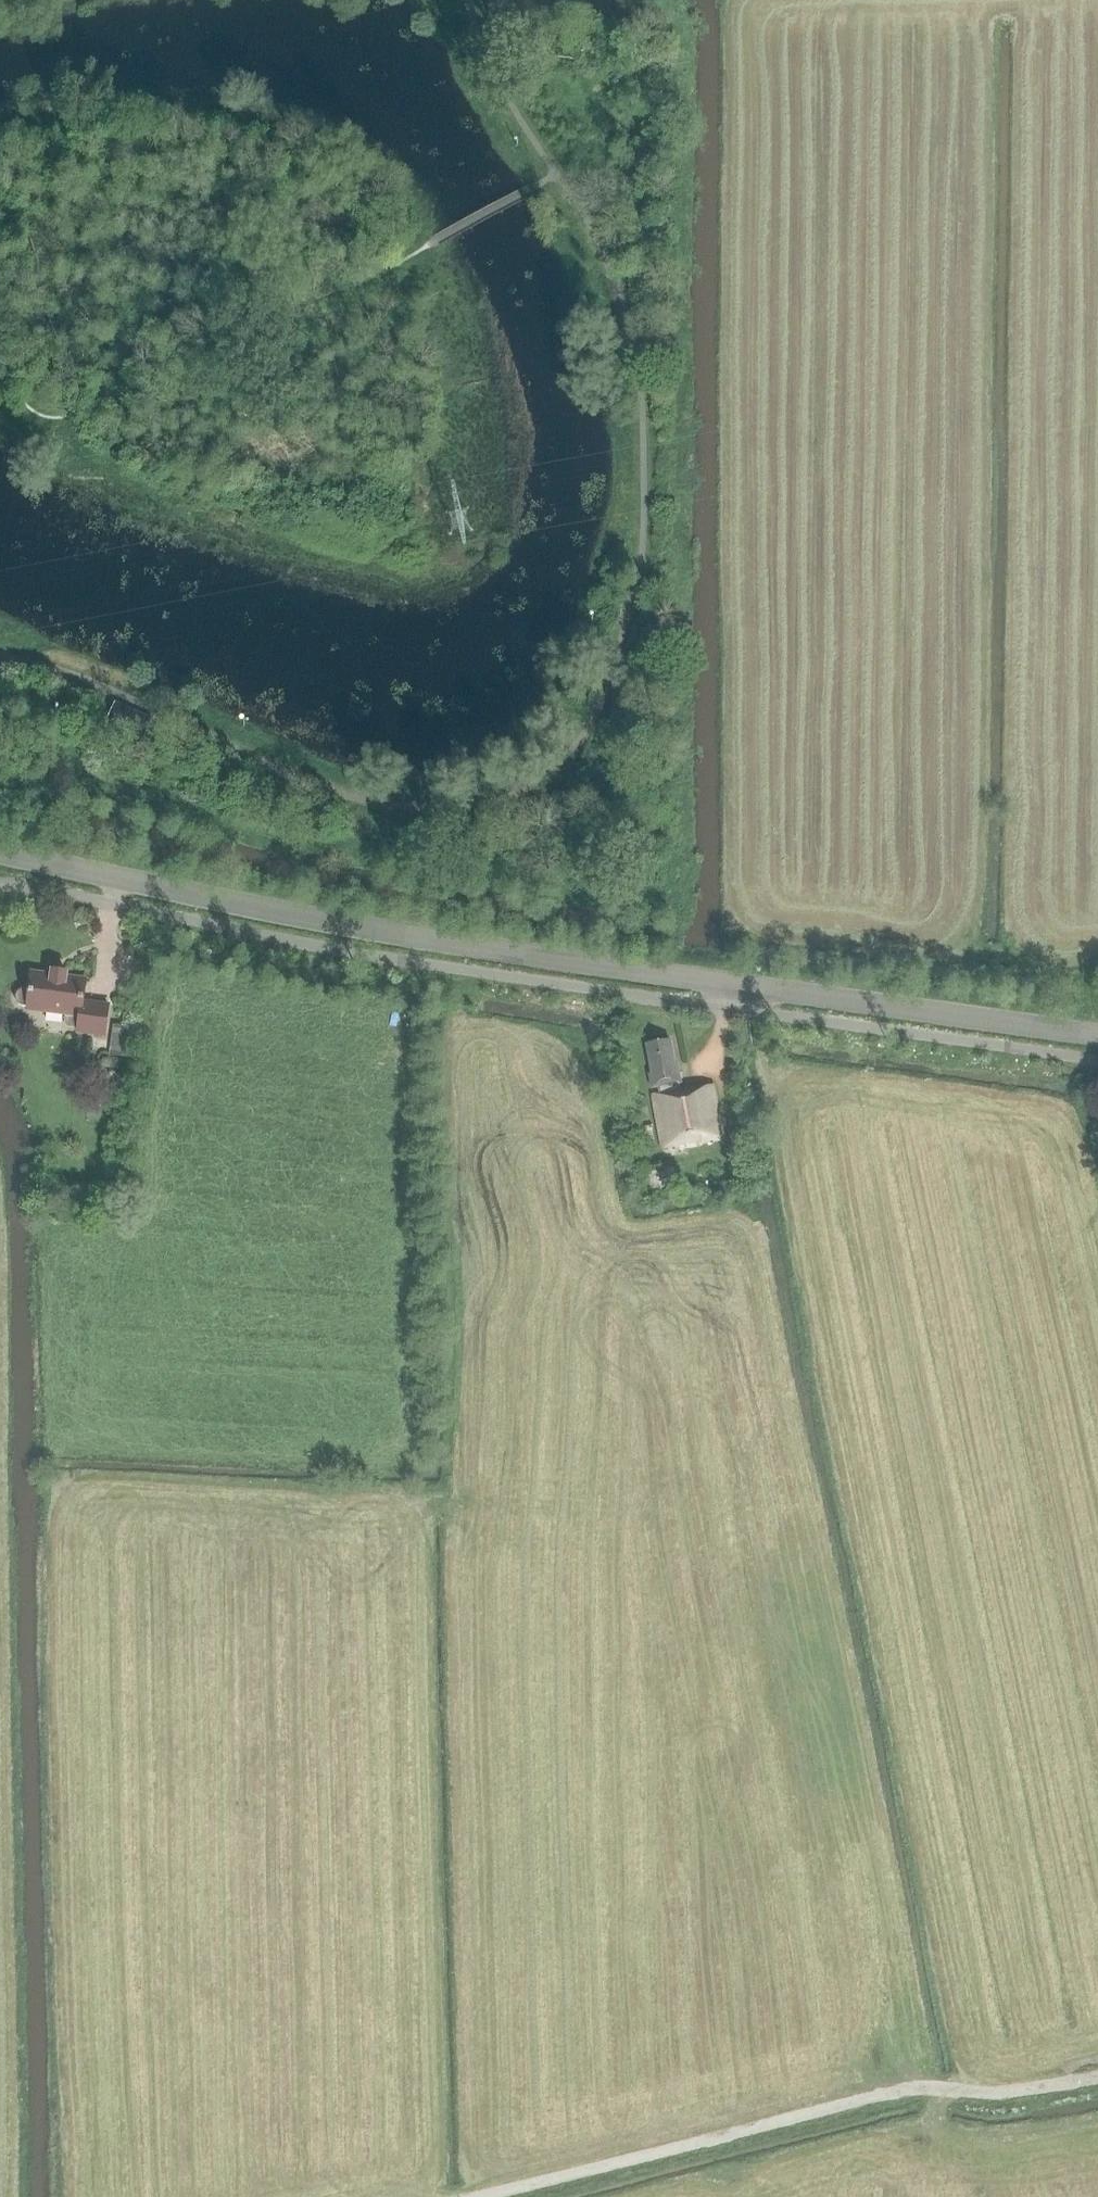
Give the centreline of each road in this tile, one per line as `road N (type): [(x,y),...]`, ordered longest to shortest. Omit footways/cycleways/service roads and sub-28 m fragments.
road 1 (tertiary): [(1097,1033),(507,952),(0,854)]

